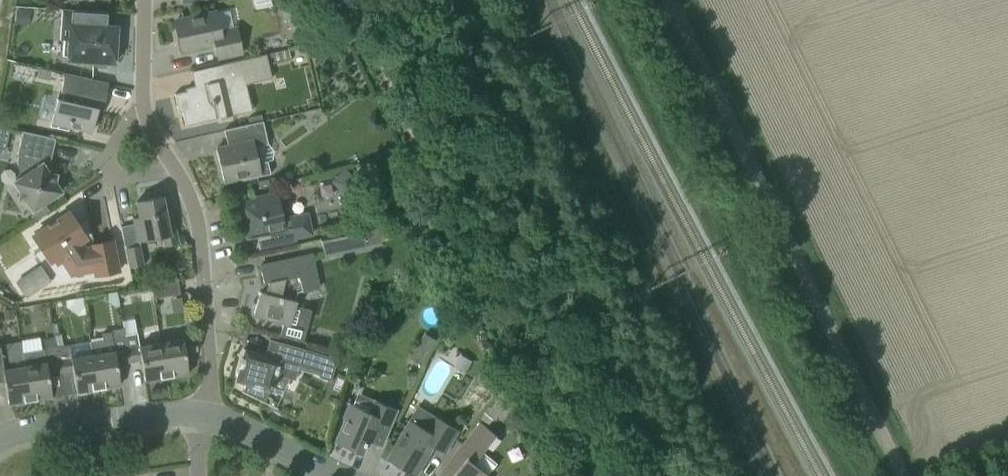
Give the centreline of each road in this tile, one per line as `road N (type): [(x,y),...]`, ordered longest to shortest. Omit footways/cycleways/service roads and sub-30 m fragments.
road 1 (unclassified): [(900,475),(669,0)]
road 2 (residential): [(201,435),(206,239),(195,195),(147,115),(145,0)]
road 3 (residential): [(201,435),(23,444),(0,464)]

